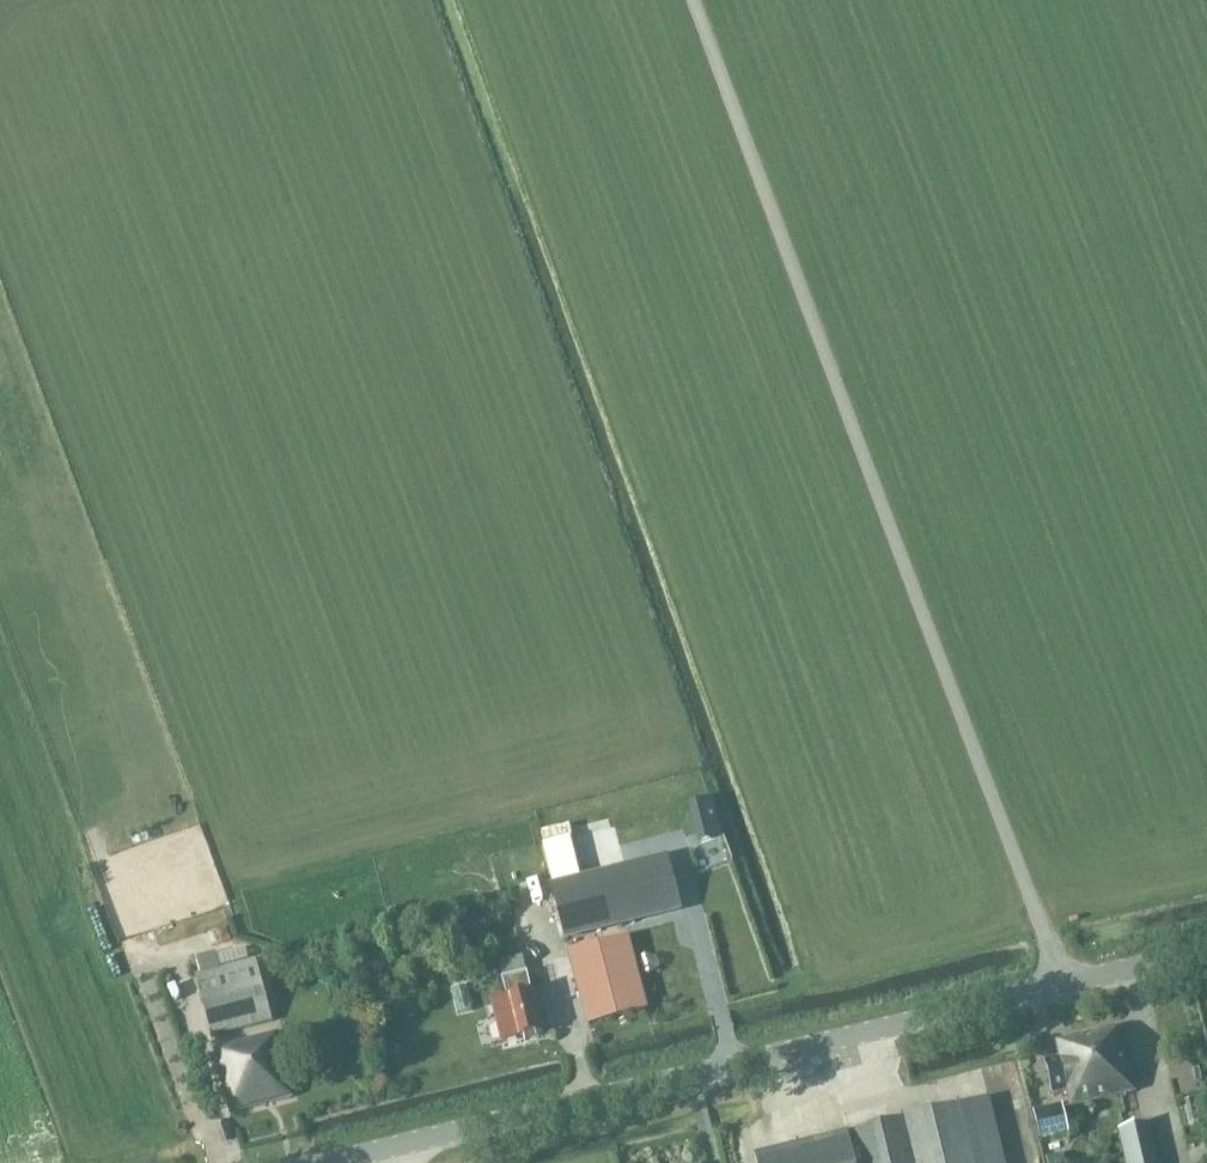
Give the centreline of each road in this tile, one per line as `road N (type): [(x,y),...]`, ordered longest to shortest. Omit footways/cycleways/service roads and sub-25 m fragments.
road 1 (unclassified): [(387,1162),(1206,957)]

